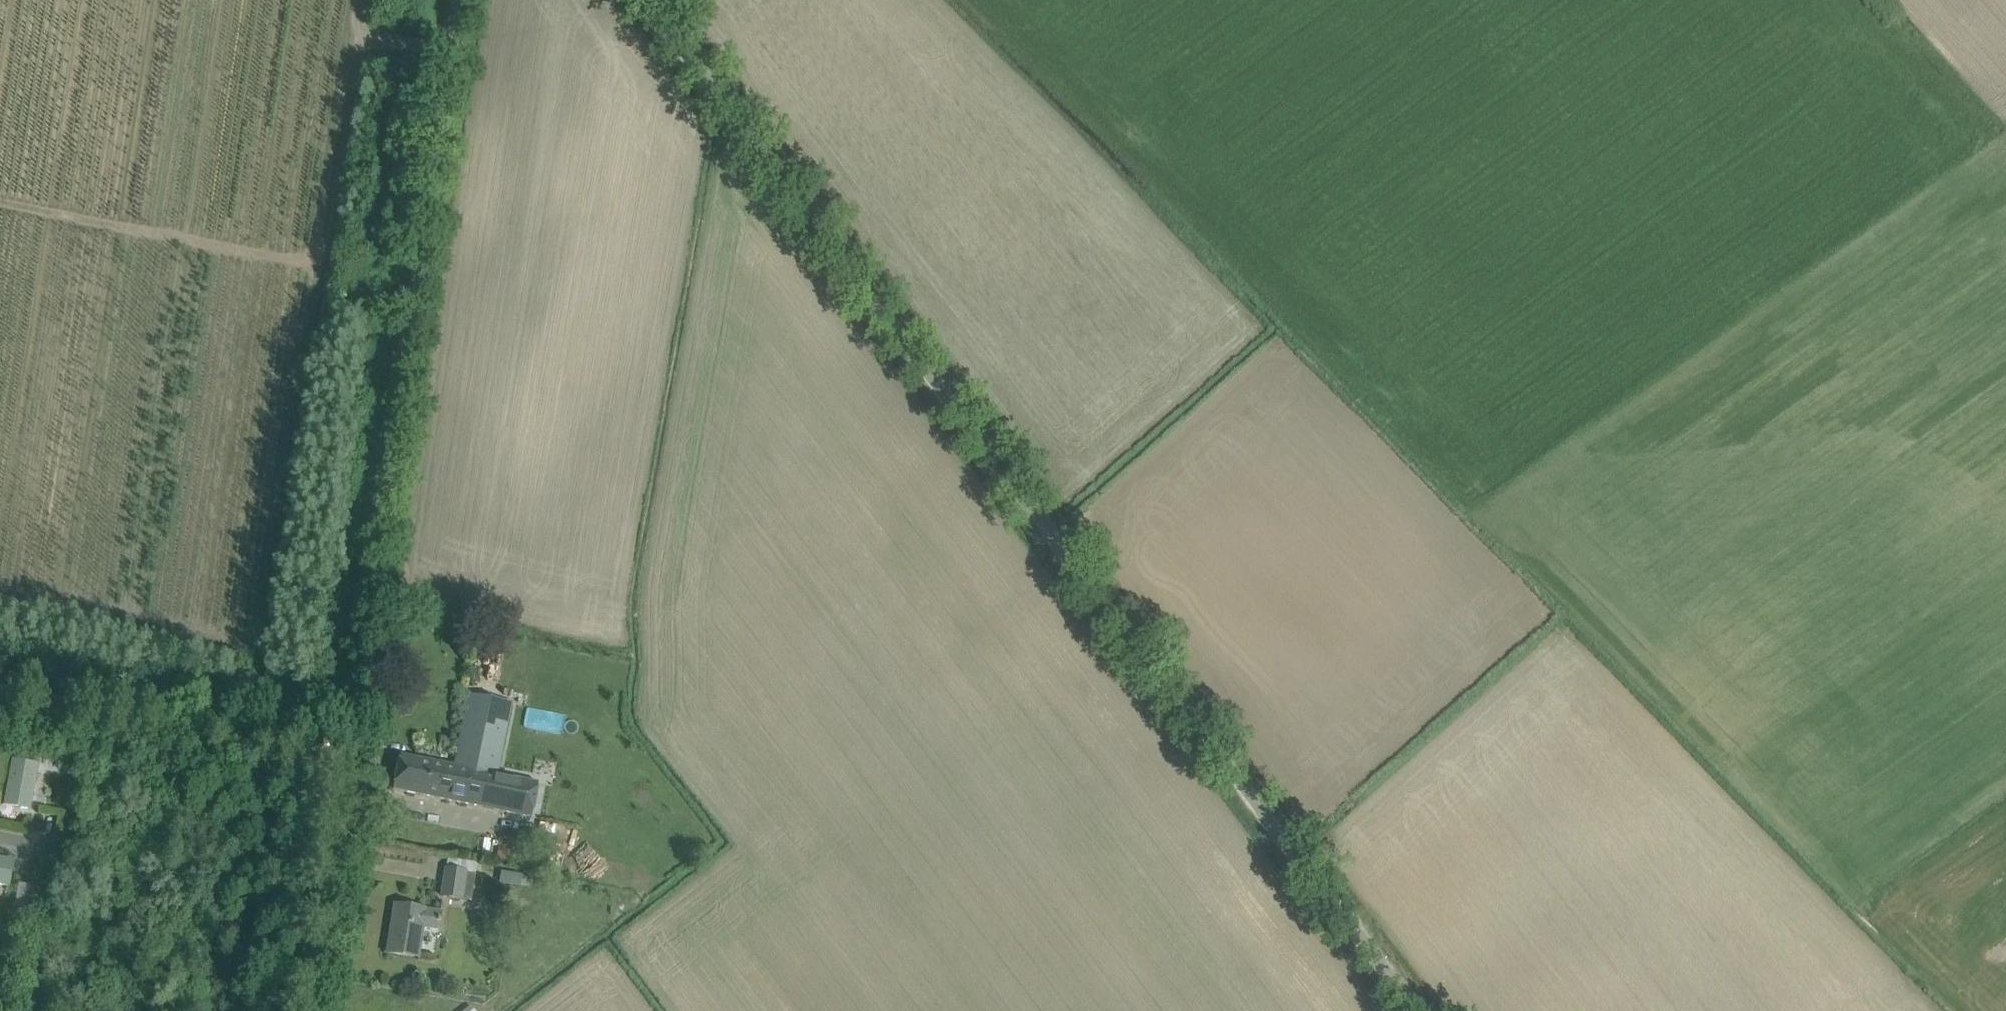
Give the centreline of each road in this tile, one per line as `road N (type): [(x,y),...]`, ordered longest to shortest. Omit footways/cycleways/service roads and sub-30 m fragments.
road 1 (unclassified): [(1404,1010),(641,0)]
road 2 (unclassified): [(344,763),(462,0)]
road 3 (unclassified): [(344,763),(0,692)]
road 4 (unclassified): [(306,1010),(344,763)]

